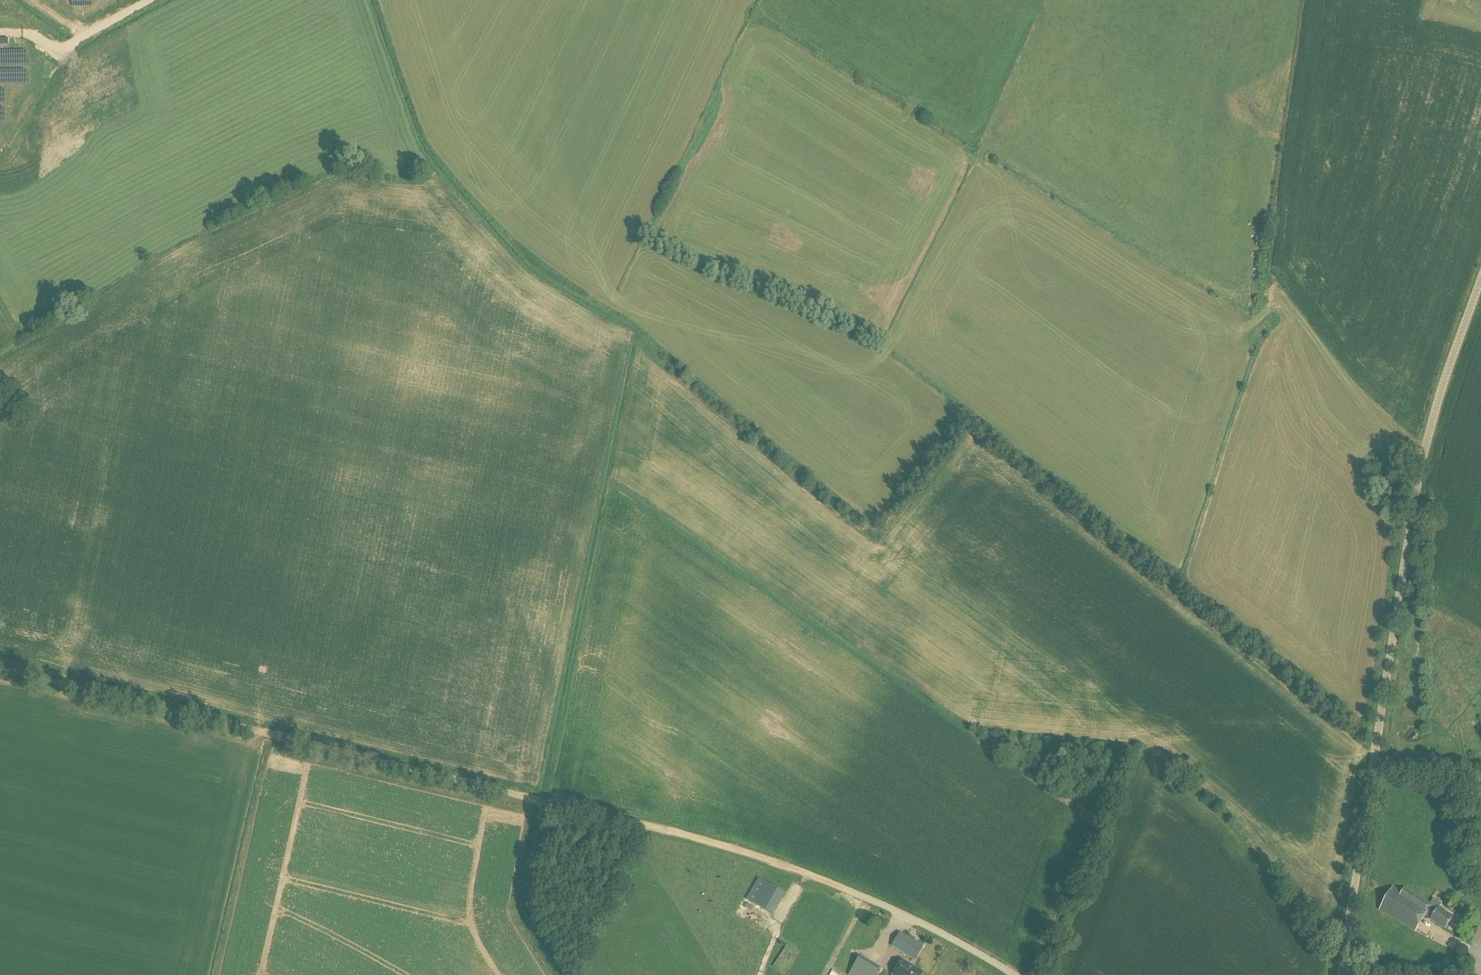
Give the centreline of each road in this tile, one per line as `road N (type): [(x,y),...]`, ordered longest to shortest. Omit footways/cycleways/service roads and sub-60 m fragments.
road 1 (track): [(841,887),(740,852),(0,668)]
road 2 (unclassified): [(1342,974),(1411,521),(1435,408),(1480,279)]
road 3 (unclassified): [(1015,974),(841,887)]

